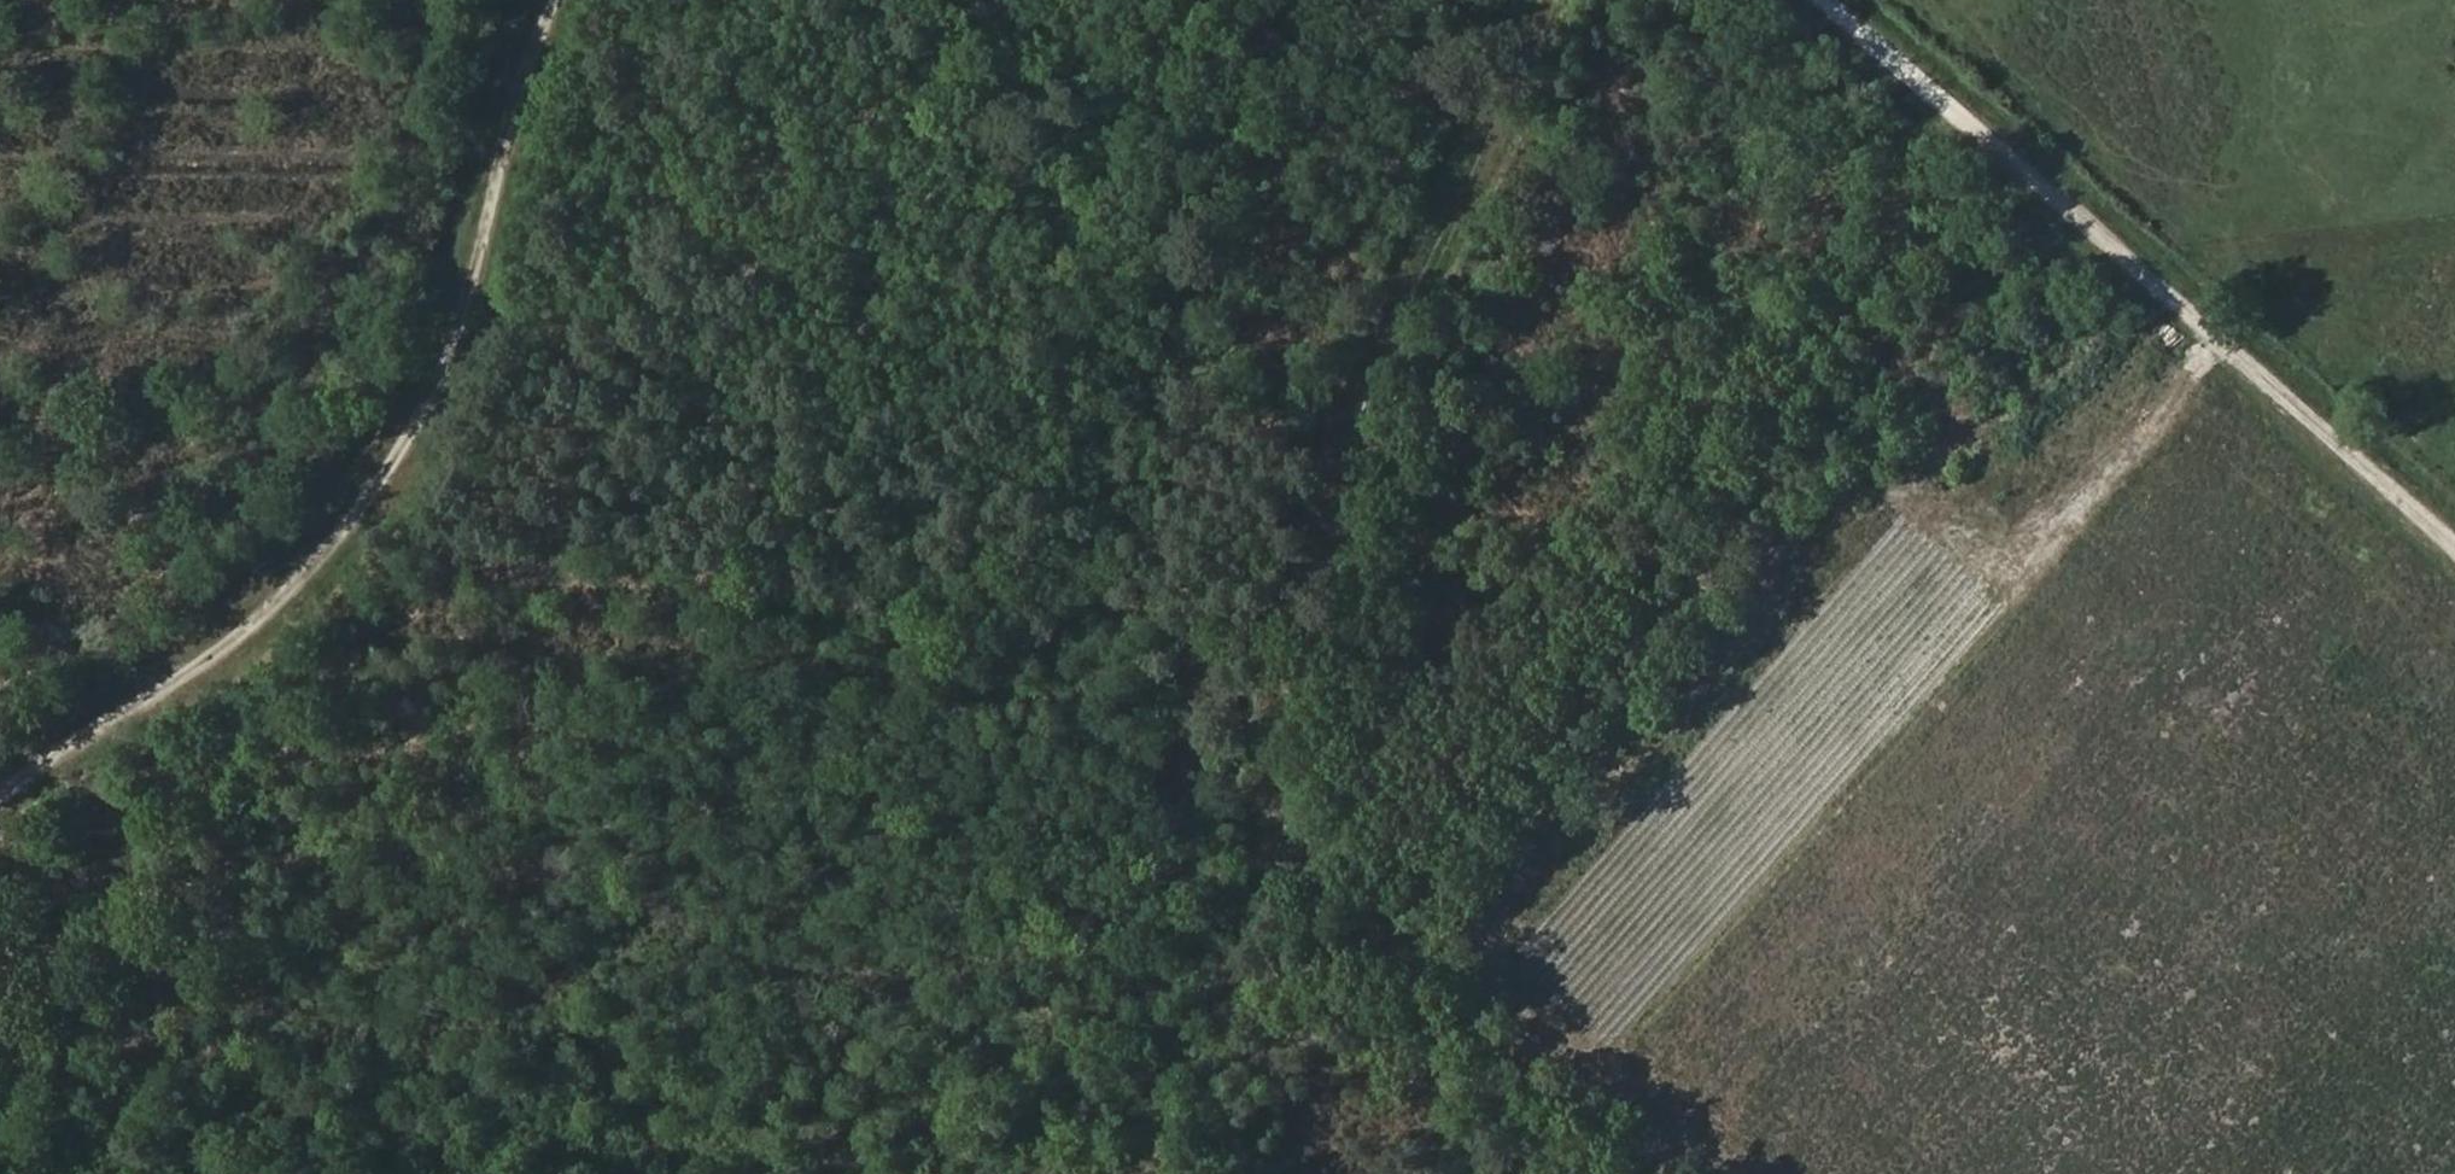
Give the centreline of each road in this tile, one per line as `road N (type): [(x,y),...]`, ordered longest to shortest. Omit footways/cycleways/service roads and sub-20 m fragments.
road 1 (track): [(0,807),(70,748),(222,651),(351,526),(447,372),(560,0)]
road 2 (track): [(1826,0),(2454,559)]

